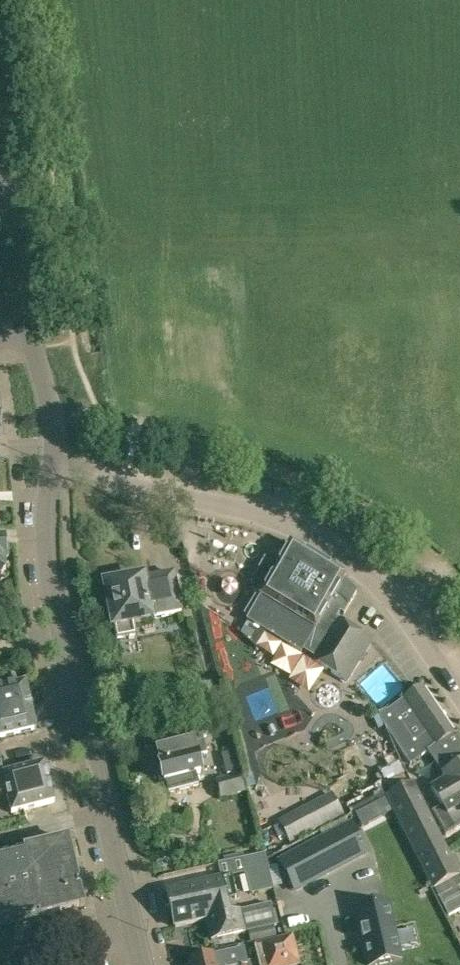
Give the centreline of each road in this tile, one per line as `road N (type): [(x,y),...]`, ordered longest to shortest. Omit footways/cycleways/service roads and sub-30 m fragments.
road 1 (tertiary): [(142,964),(51,589),(47,529),(56,444)]
road 2 (residential): [(459,695),(390,596),(316,538),(246,510),(140,489),(56,444)]
road 3 (tertiary): [(29,330),(0,122)]

